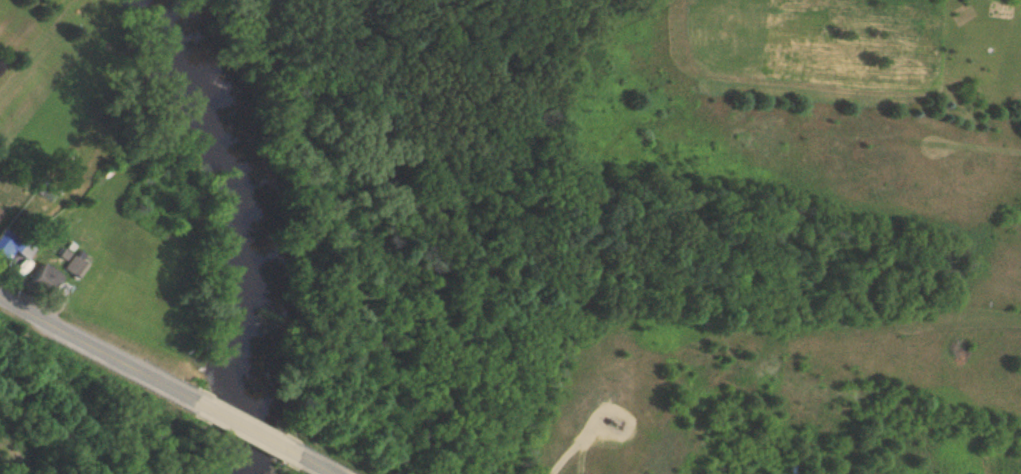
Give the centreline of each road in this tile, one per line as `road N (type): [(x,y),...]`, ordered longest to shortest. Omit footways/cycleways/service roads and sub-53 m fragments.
road 1 (secondary): [(0,293),(195,401)]

